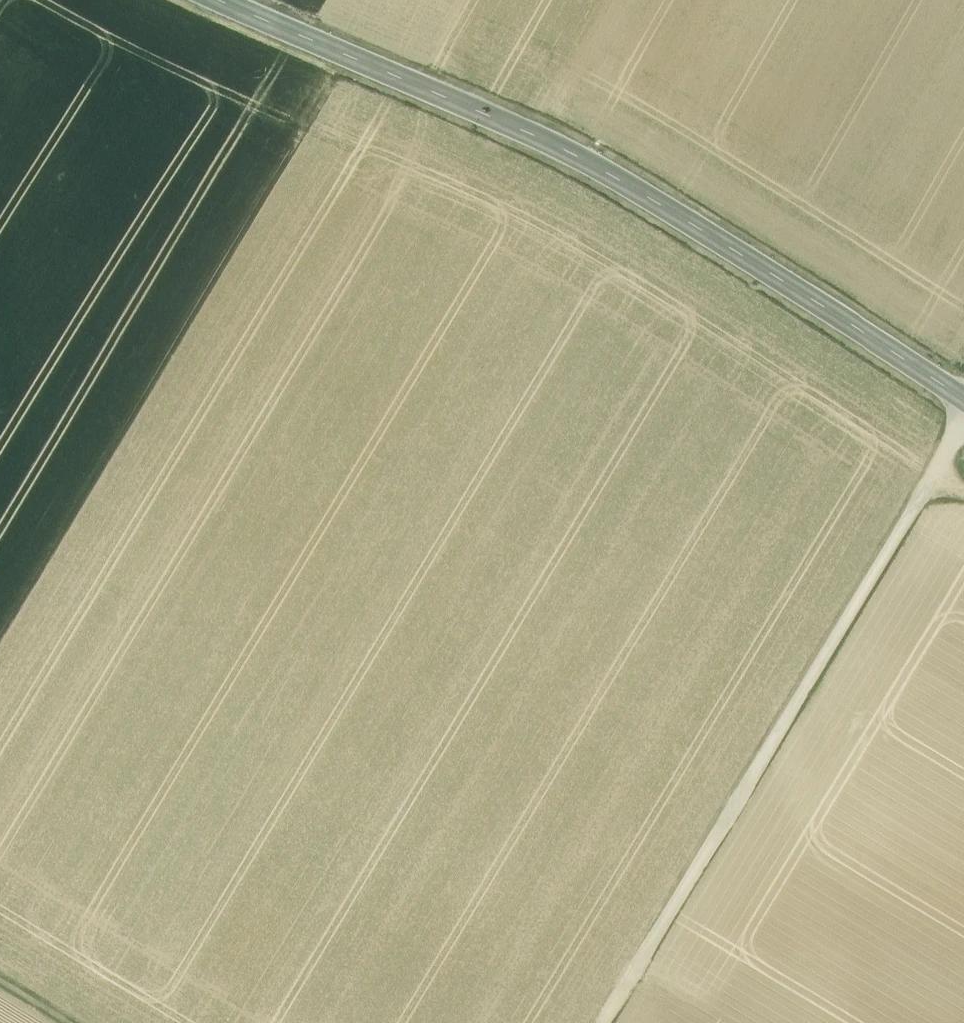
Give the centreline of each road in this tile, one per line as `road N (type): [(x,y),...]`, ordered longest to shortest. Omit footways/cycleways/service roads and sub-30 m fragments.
road 1 (secondary): [(963,397),(605,169),(217,0)]
road 2 (track): [(602,1022),(963,427)]

